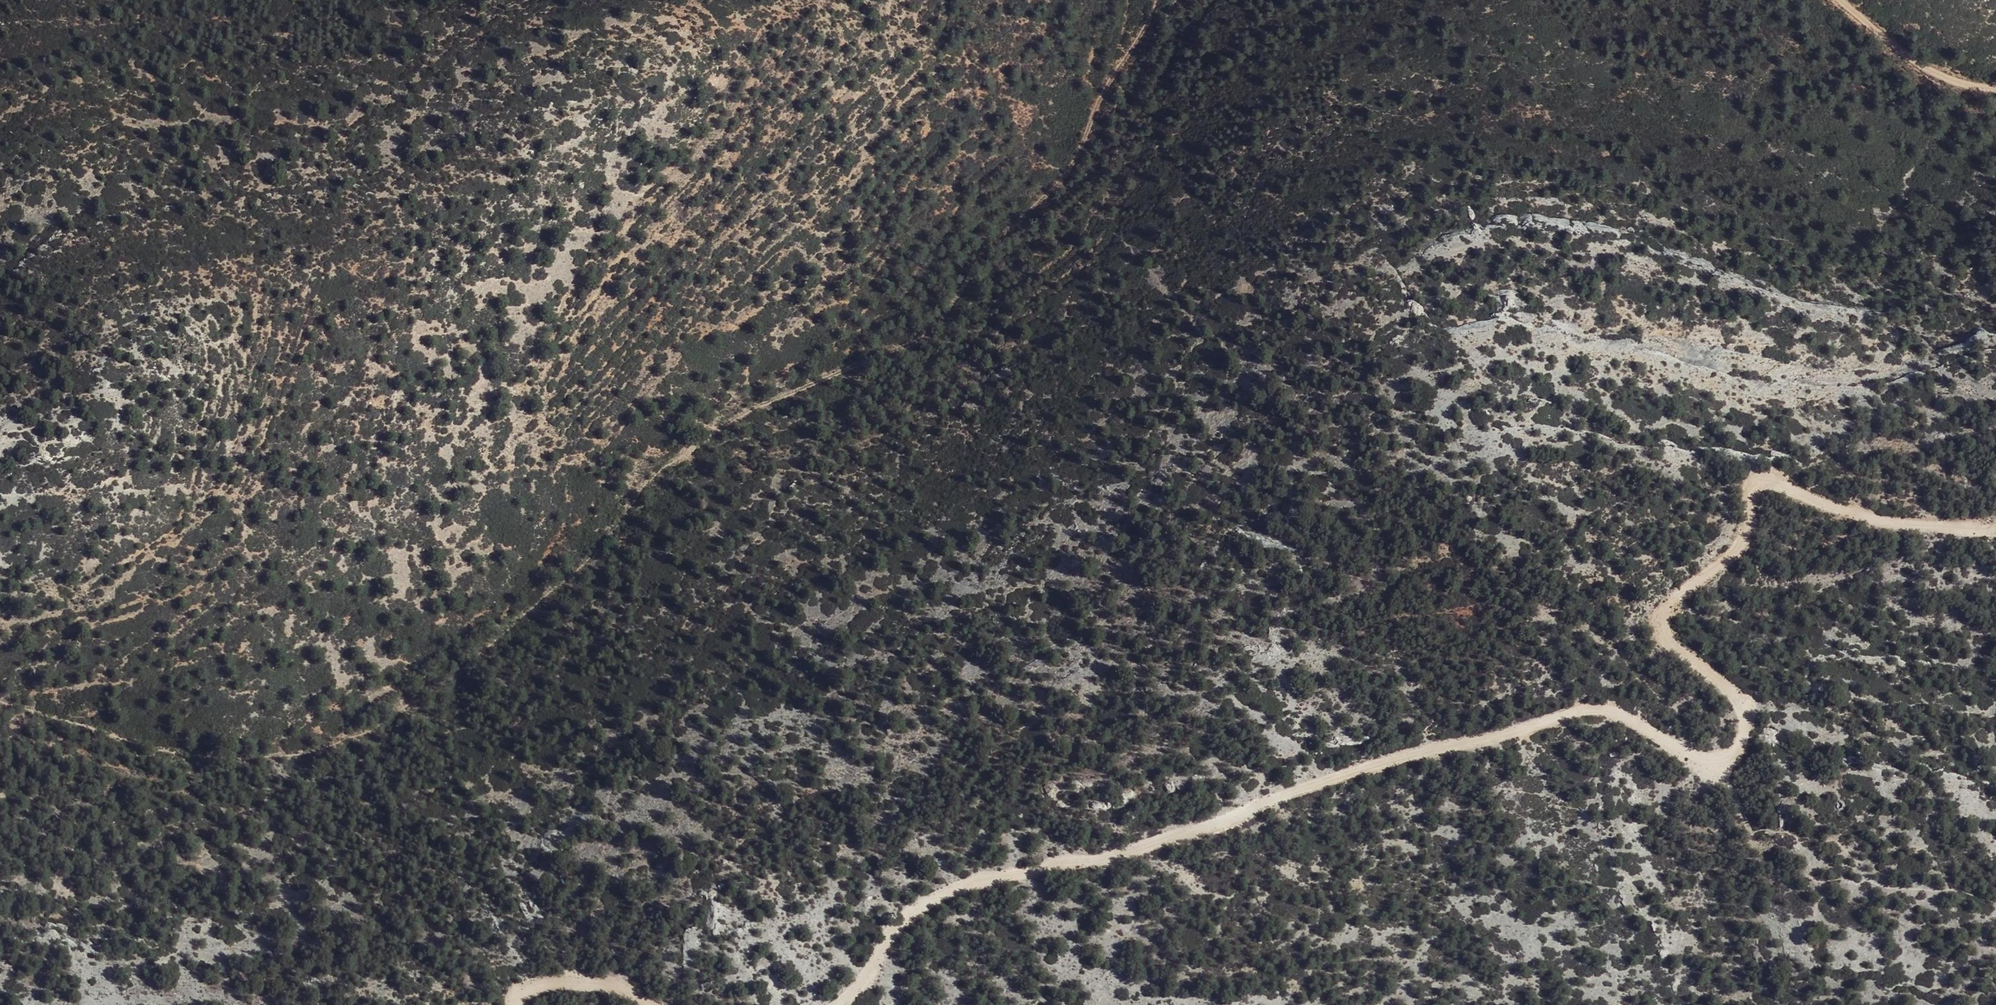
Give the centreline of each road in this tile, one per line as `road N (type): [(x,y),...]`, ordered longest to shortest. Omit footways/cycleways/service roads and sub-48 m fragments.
road 1 (track): [(1995,528),(1871,520),(1767,479),(1754,481),(1732,554),(1661,618),(1663,636),(1737,705),(1741,730),(1729,756),(1700,758),(1617,713),(1595,709),(1334,773),(1126,852),(1026,869),(934,897),(908,913),(835,1004)]
road 2 (track): [(1995,91),(1950,82),(1831,0)]
road 3 (track): [(660,1004),(573,980),(540,987),(515,1004)]

